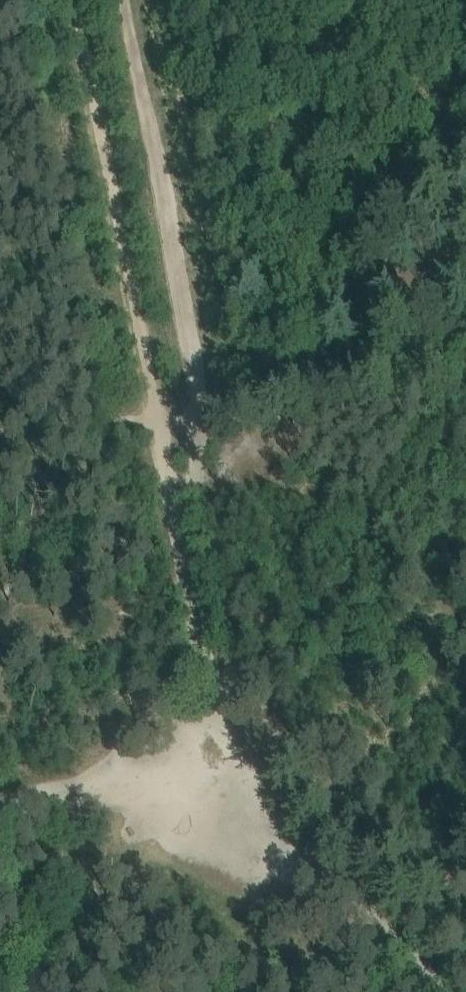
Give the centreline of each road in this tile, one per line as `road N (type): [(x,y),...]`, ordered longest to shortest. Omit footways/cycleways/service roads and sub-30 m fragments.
road 1 (track): [(75,0),(205,641),(222,650)]
road 2 (track): [(125,0),(206,432),(201,476),(232,644),(222,650)]
road 3 (track): [(222,650),(291,750),(374,908),(405,882),(465,870)]
road 4 (track): [(222,650),(175,705),(78,783),(0,804)]

